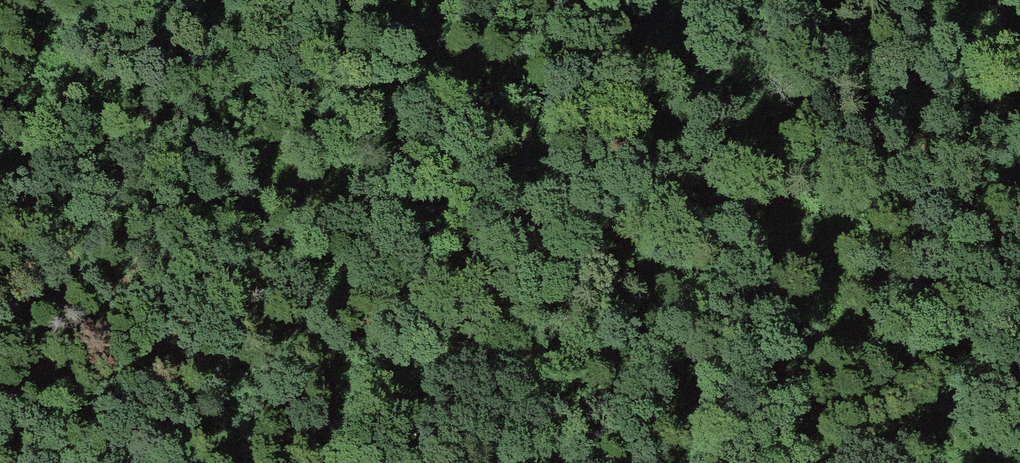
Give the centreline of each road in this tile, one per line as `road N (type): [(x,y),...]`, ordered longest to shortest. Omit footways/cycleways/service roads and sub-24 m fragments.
road 1 (track): [(889,462),(785,445),(621,391),(473,367),(308,326)]
road 2 (track): [(358,462),(261,192),(264,105),(313,0)]
road 3 (track): [(578,0),(480,111),(346,184),(276,247)]

